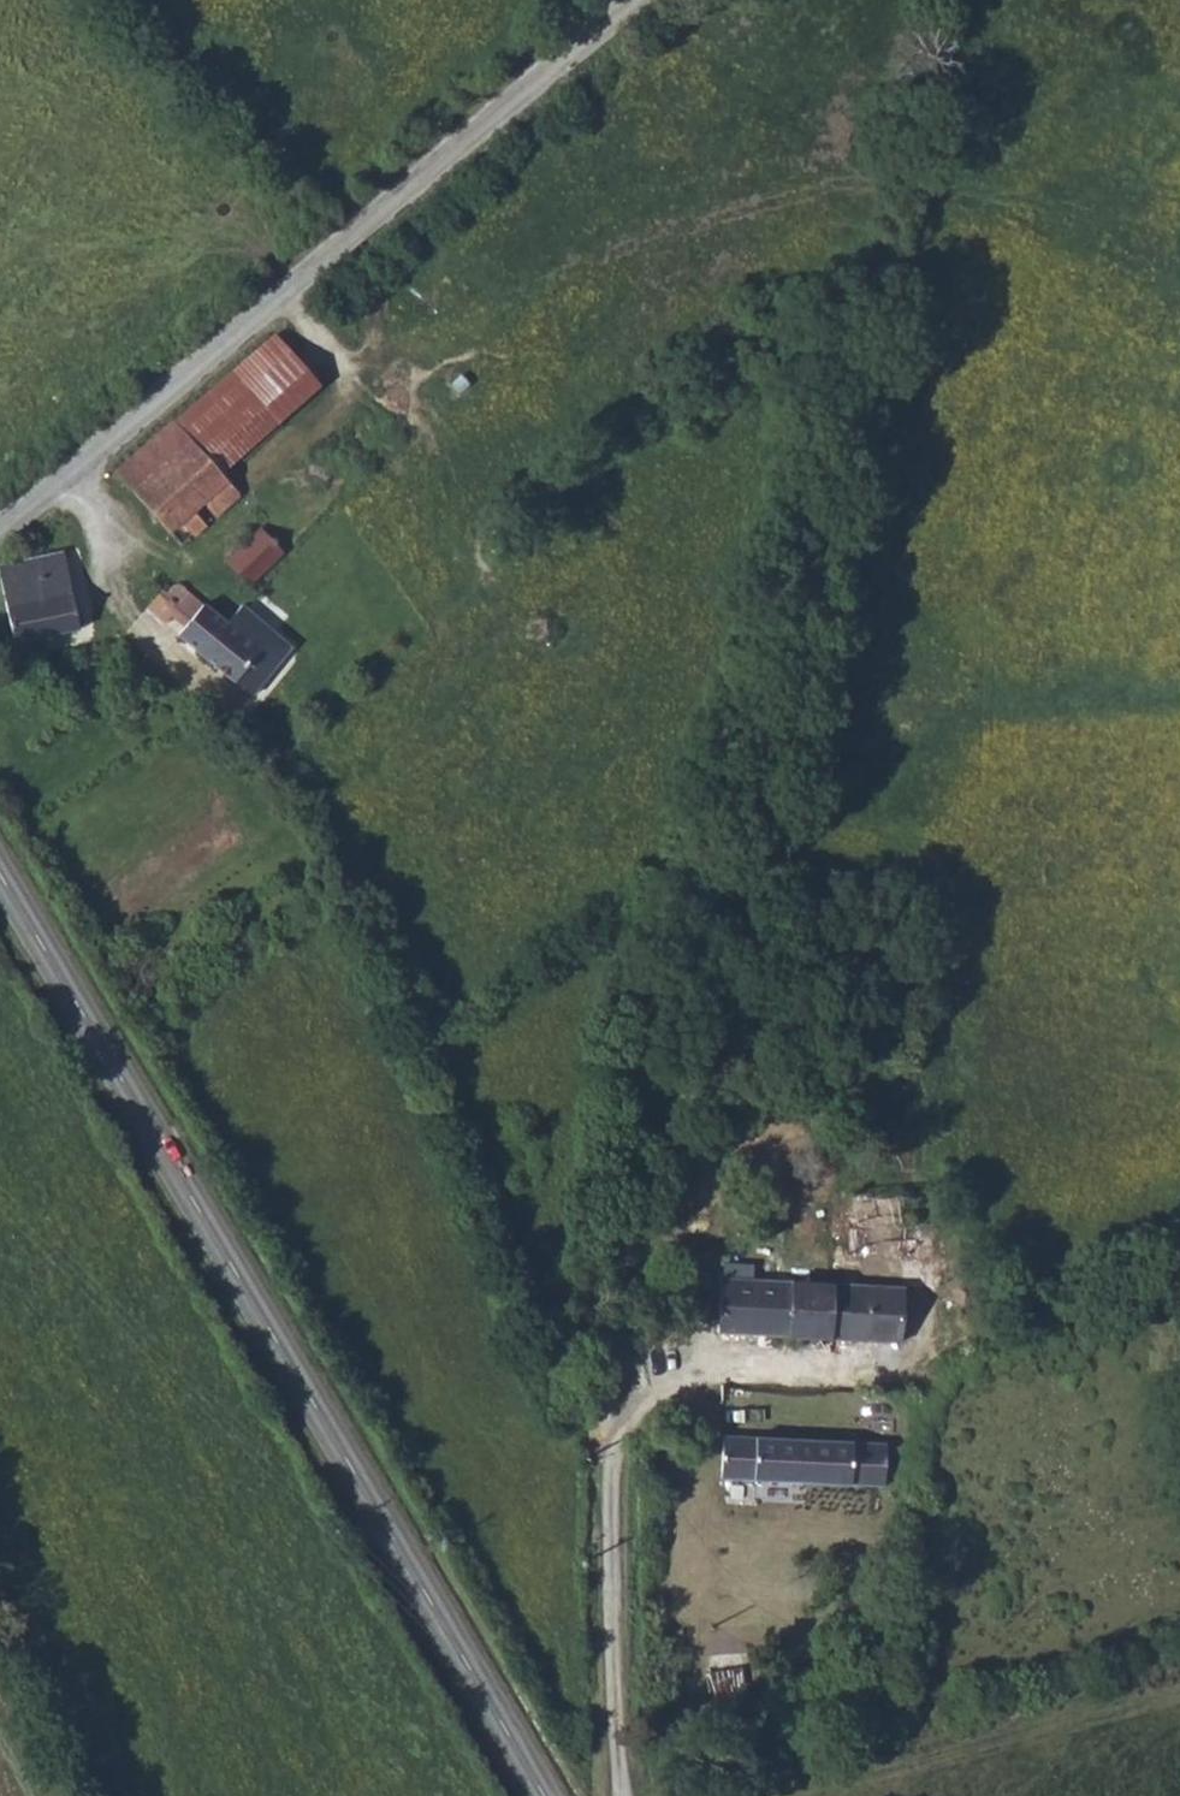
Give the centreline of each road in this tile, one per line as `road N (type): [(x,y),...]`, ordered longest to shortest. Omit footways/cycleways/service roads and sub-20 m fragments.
road 1 (secondary): [(0,872),(548,1795)]
road 2 (unclassified): [(643,0),(0,529)]
road 3 (unclassified): [(623,1795),(615,1355)]

